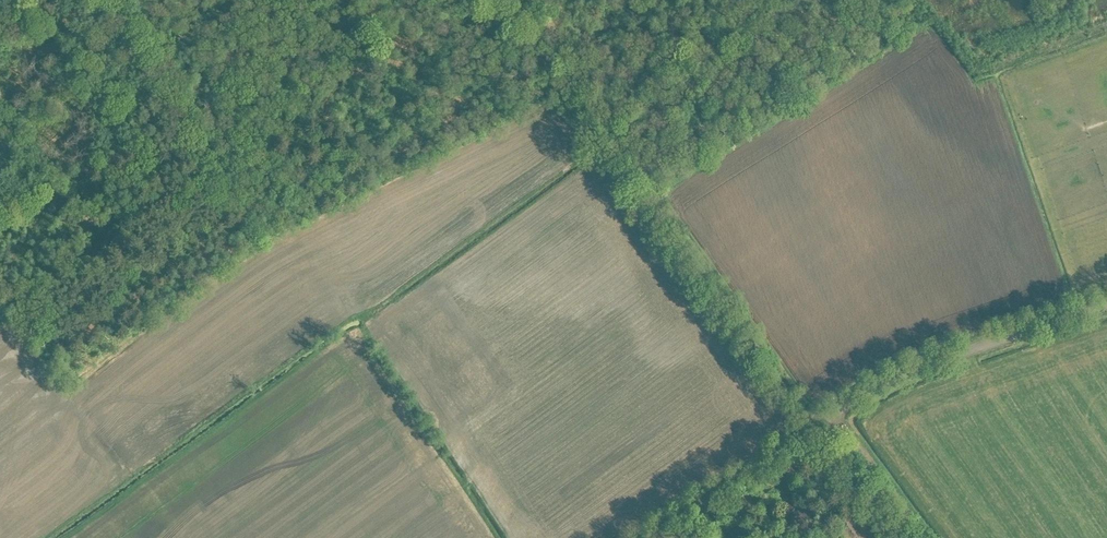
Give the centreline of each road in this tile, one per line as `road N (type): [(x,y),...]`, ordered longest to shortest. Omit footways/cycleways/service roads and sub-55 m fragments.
road 1 (unclassified): [(655,537),(873,388),(1106,307)]
road 2 (track): [(835,413),(927,537)]

